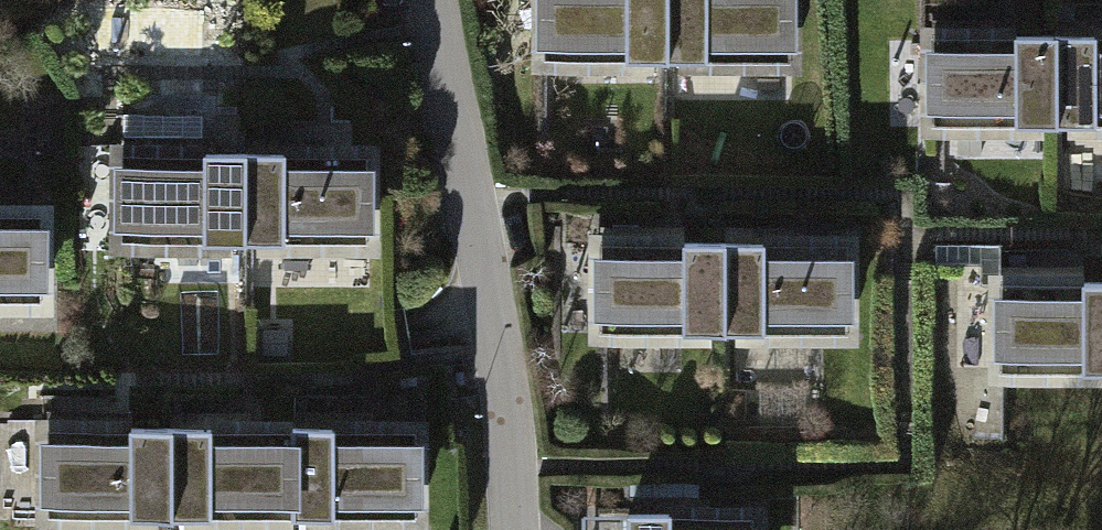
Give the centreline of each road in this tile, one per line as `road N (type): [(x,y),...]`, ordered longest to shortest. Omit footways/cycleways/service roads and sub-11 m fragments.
road 1 (residential): [(513,529),(508,380),(439,0)]

